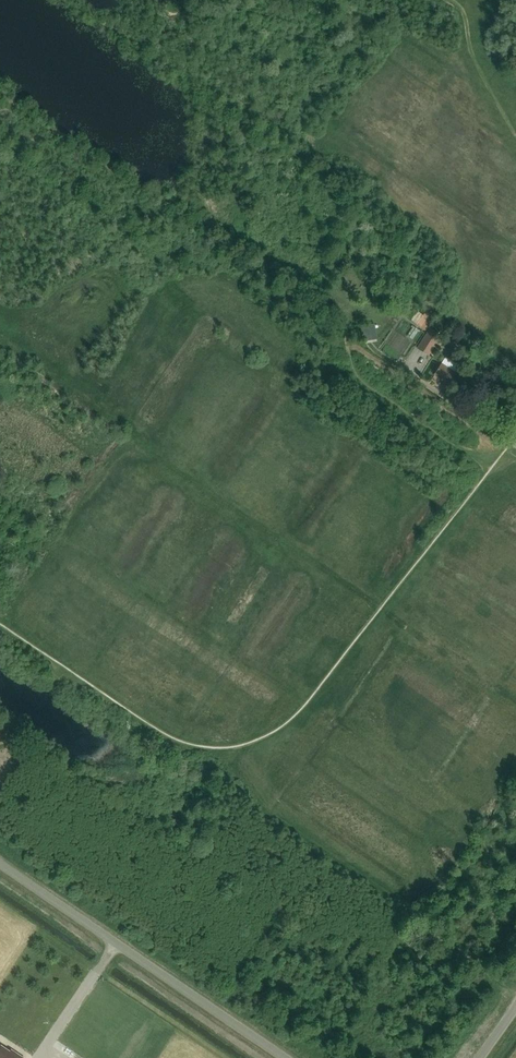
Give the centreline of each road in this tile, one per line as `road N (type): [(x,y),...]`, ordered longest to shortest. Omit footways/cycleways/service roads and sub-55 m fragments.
road 1 (unclassified): [(281,1057),(0,866)]

